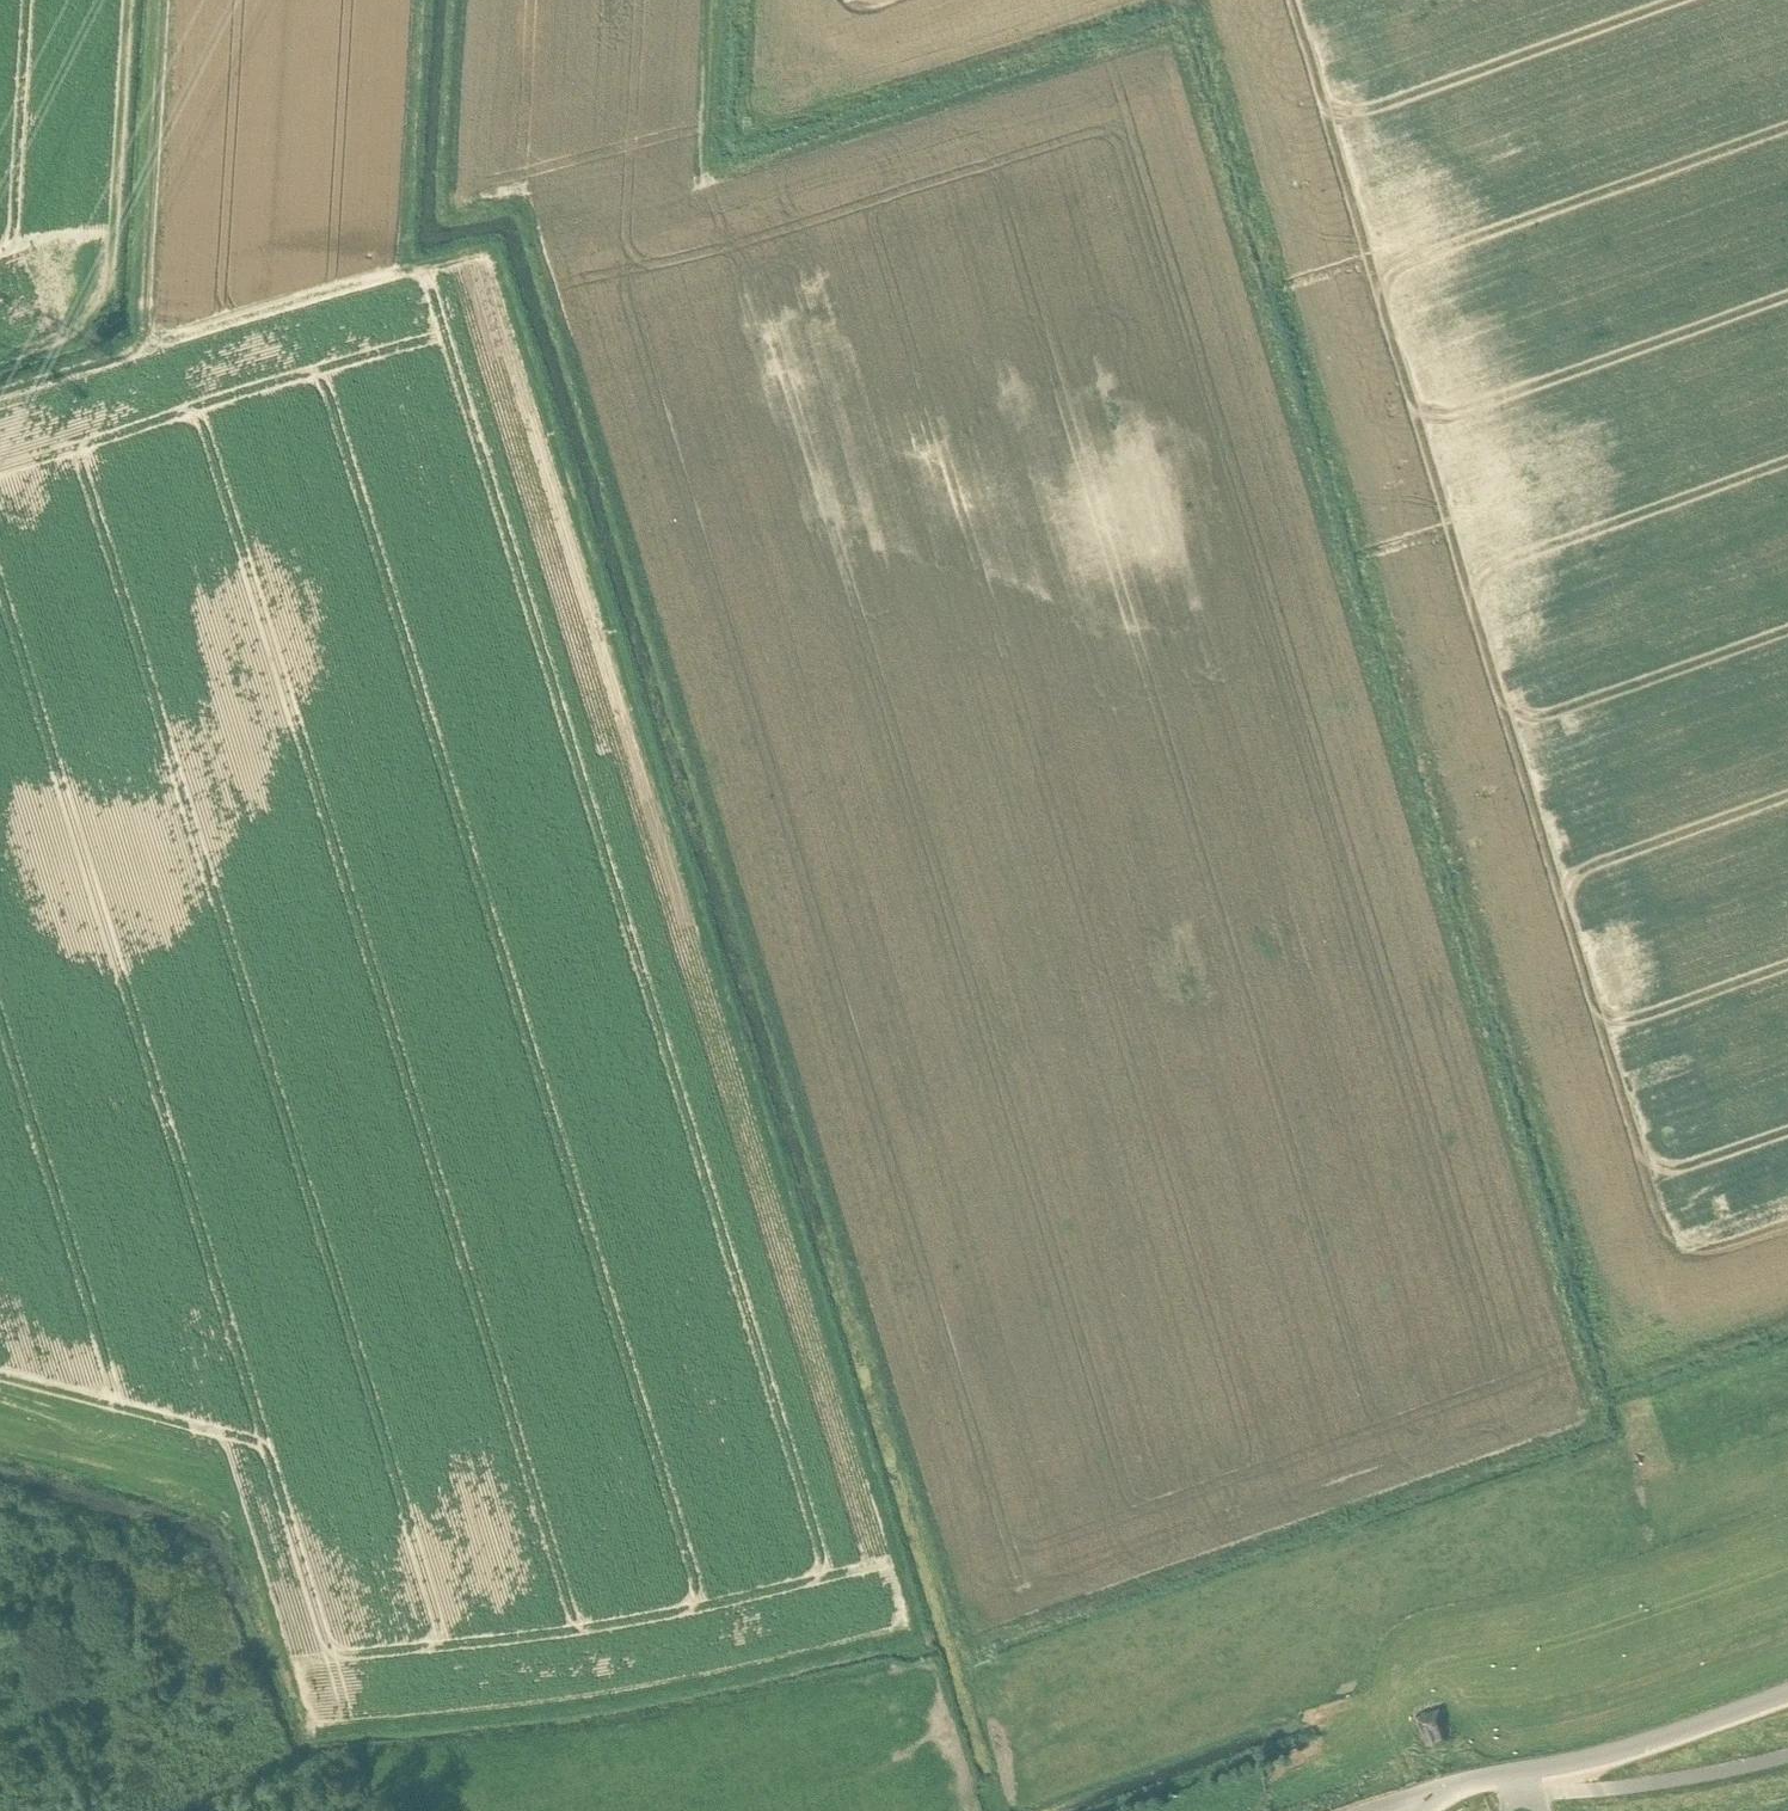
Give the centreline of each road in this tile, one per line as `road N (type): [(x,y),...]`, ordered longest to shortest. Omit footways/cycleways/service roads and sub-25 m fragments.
road 1 (unclassified): [(1413,1798),(1593,1757),(1787,1693)]

